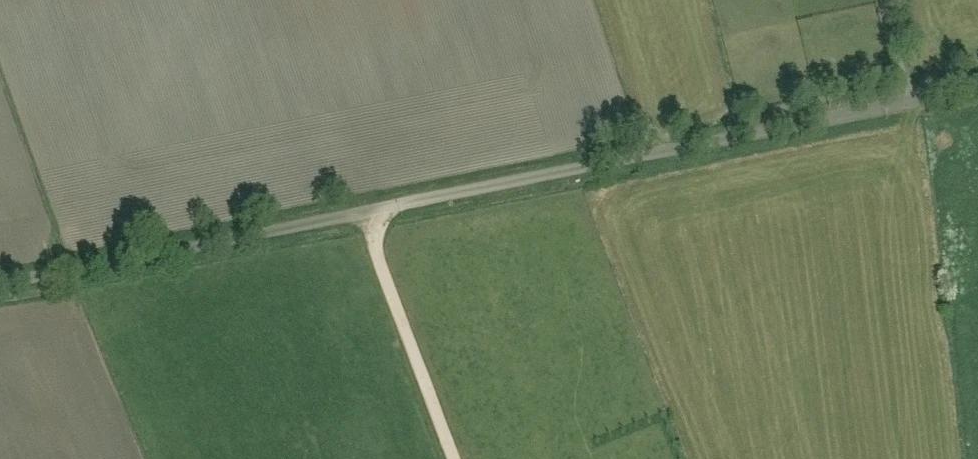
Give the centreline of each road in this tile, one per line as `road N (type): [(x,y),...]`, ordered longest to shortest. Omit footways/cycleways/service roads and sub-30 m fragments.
road 1 (unclassified): [(0,283),(977,86)]

